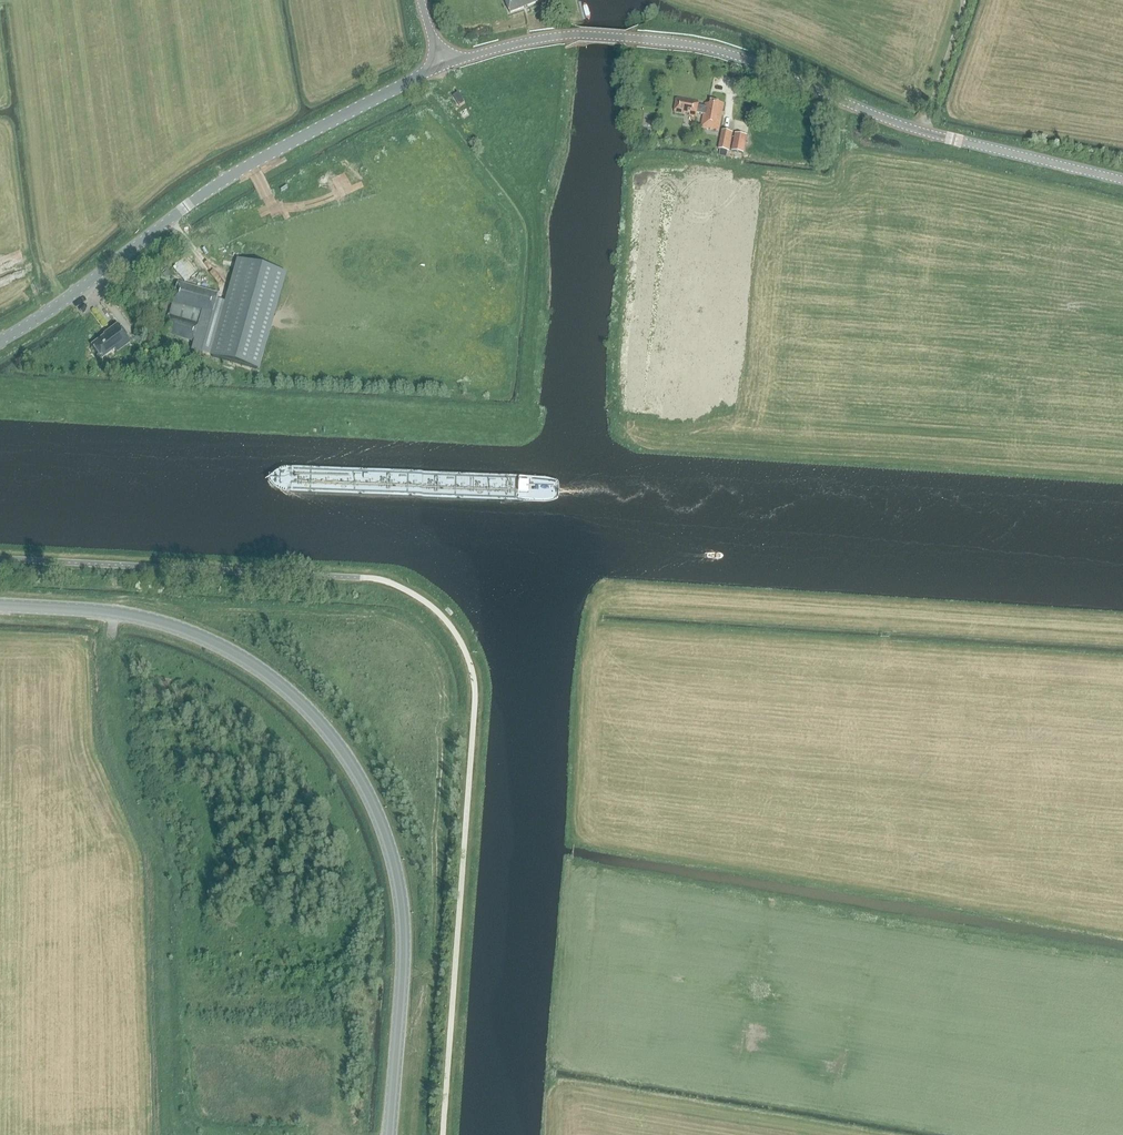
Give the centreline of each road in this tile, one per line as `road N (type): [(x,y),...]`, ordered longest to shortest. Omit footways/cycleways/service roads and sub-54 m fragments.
road 1 (secondary): [(0,604),(103,609),(211,641),(277,681),(350,762),(383,830),(399,895),(403,955),(388,1134)]
road 2 (tertiary): [(1122,180),(921,131),(728,53),(578,35)]
road 3 (tertiary): [(0,339),(239,171),(442,65)]
road 4 (tertiary): [(442,65),(578,35)]

